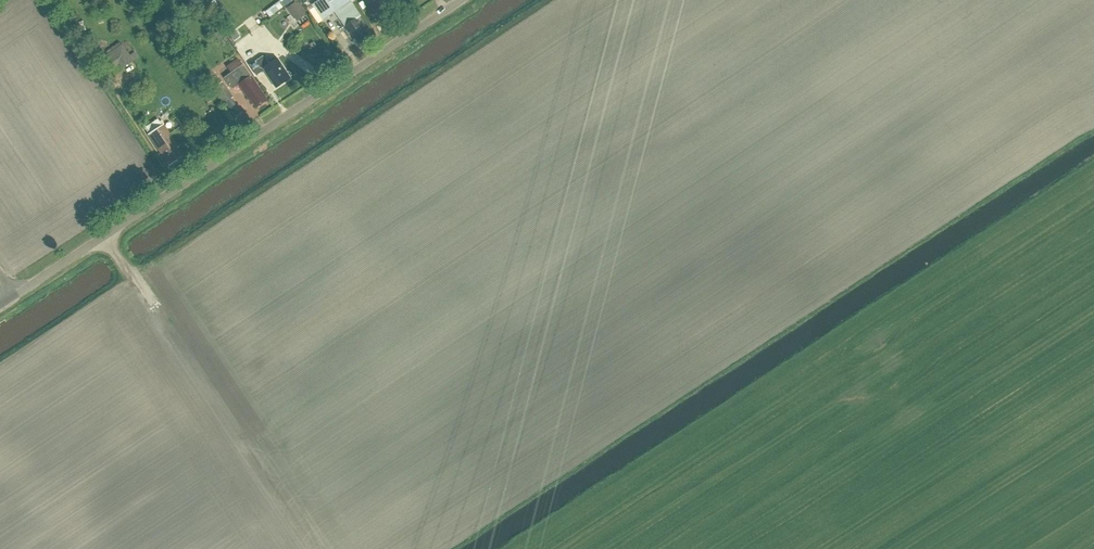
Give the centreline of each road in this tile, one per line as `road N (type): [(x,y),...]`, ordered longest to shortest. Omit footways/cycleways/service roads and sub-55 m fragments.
road 1 (unclassified): [(0,304),(460,0)]

